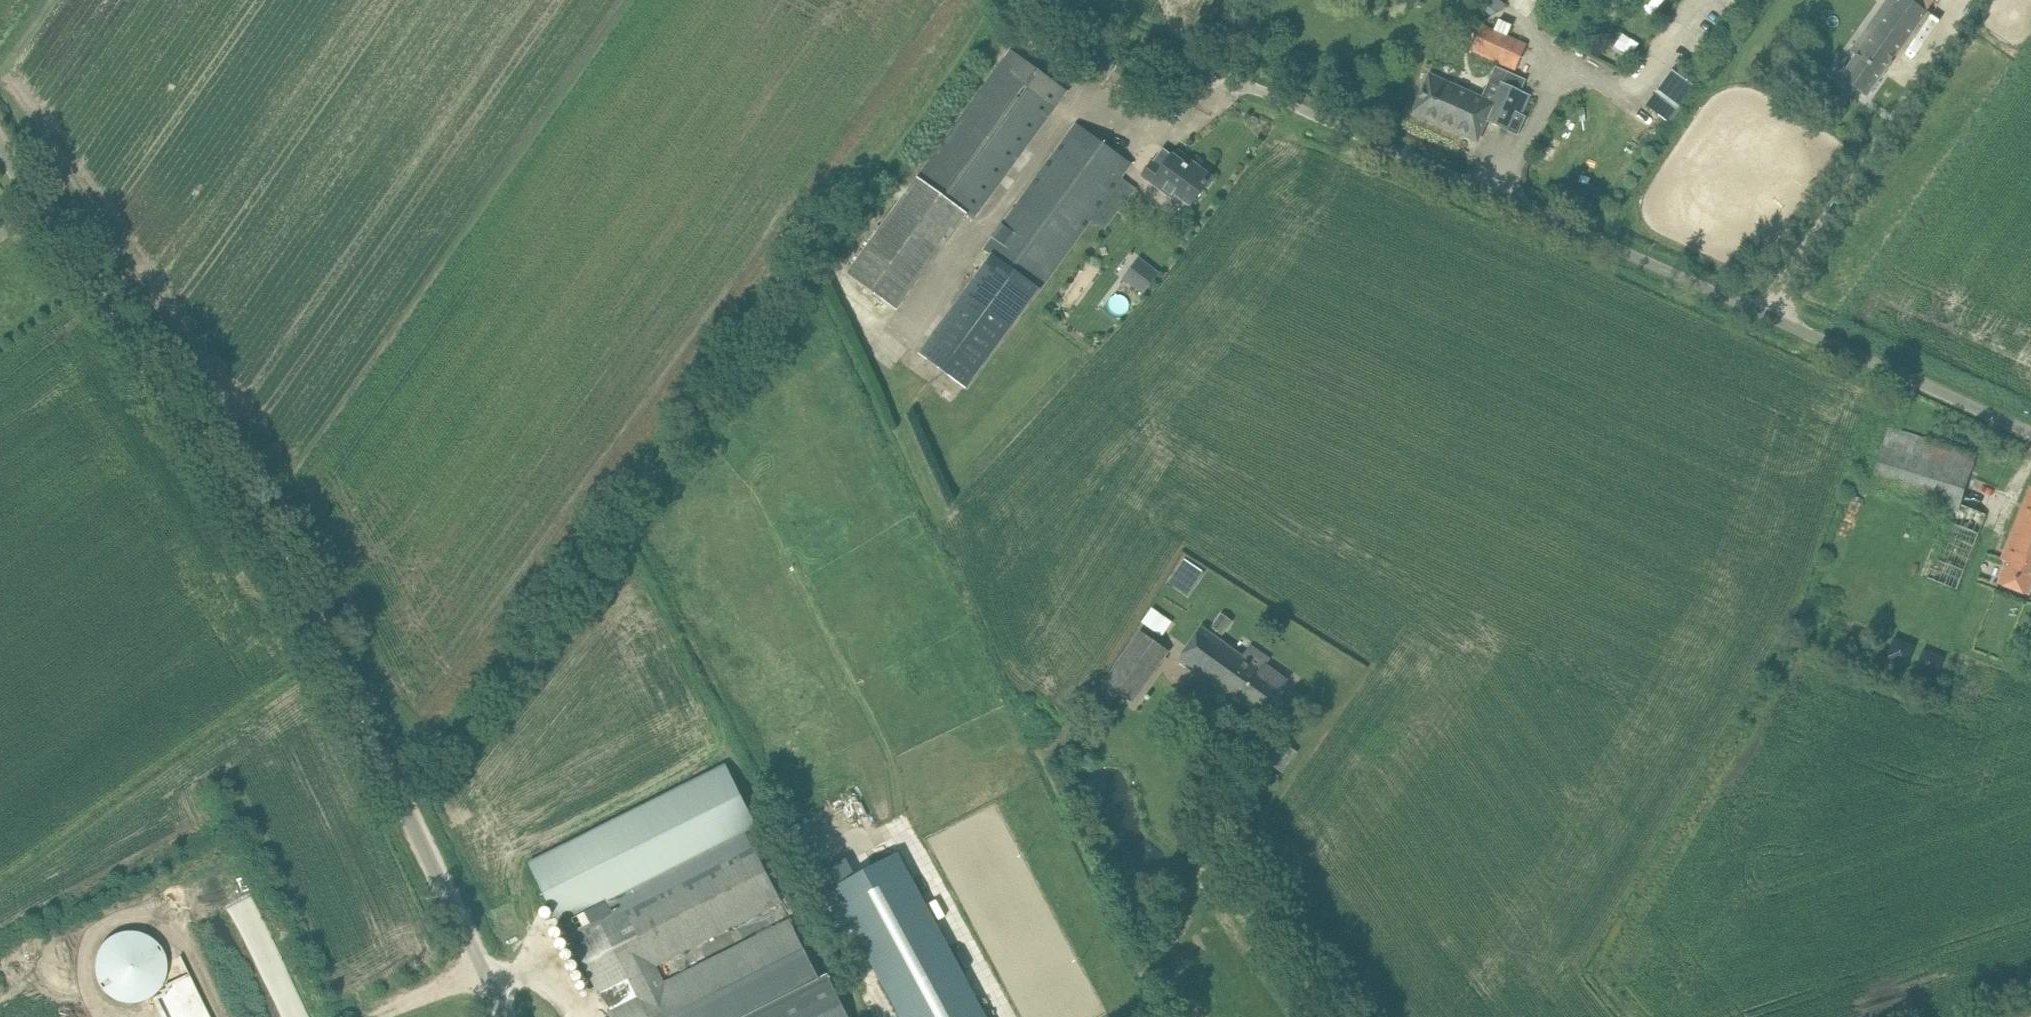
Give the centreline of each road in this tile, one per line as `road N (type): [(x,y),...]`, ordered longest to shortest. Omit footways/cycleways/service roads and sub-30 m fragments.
road 1 (unclassified): [(504,1016),(360,727),(197,432),(0,151)]
road 2 (unclassified): [(2030,431),(1948,402),(1199,66)]

